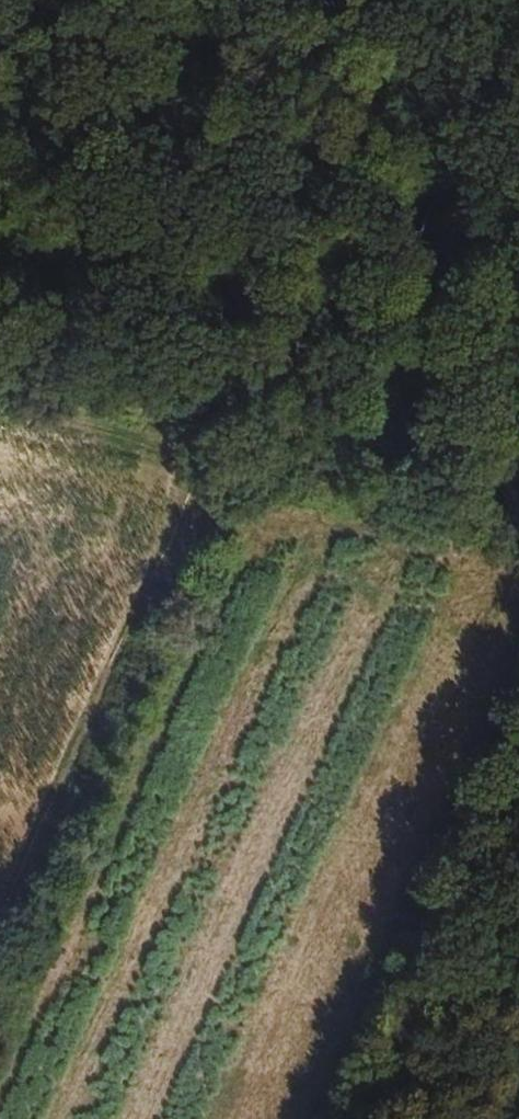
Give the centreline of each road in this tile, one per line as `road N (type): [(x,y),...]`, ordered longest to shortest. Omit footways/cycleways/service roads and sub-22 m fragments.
road 1 (track): [(208,468),(0,932)]
road 2 (track): [(518,786),(382,1118)]
road 3 (track): [(208,468),(518,382)]
road 4 (track): [(208,468),(0,406)]

